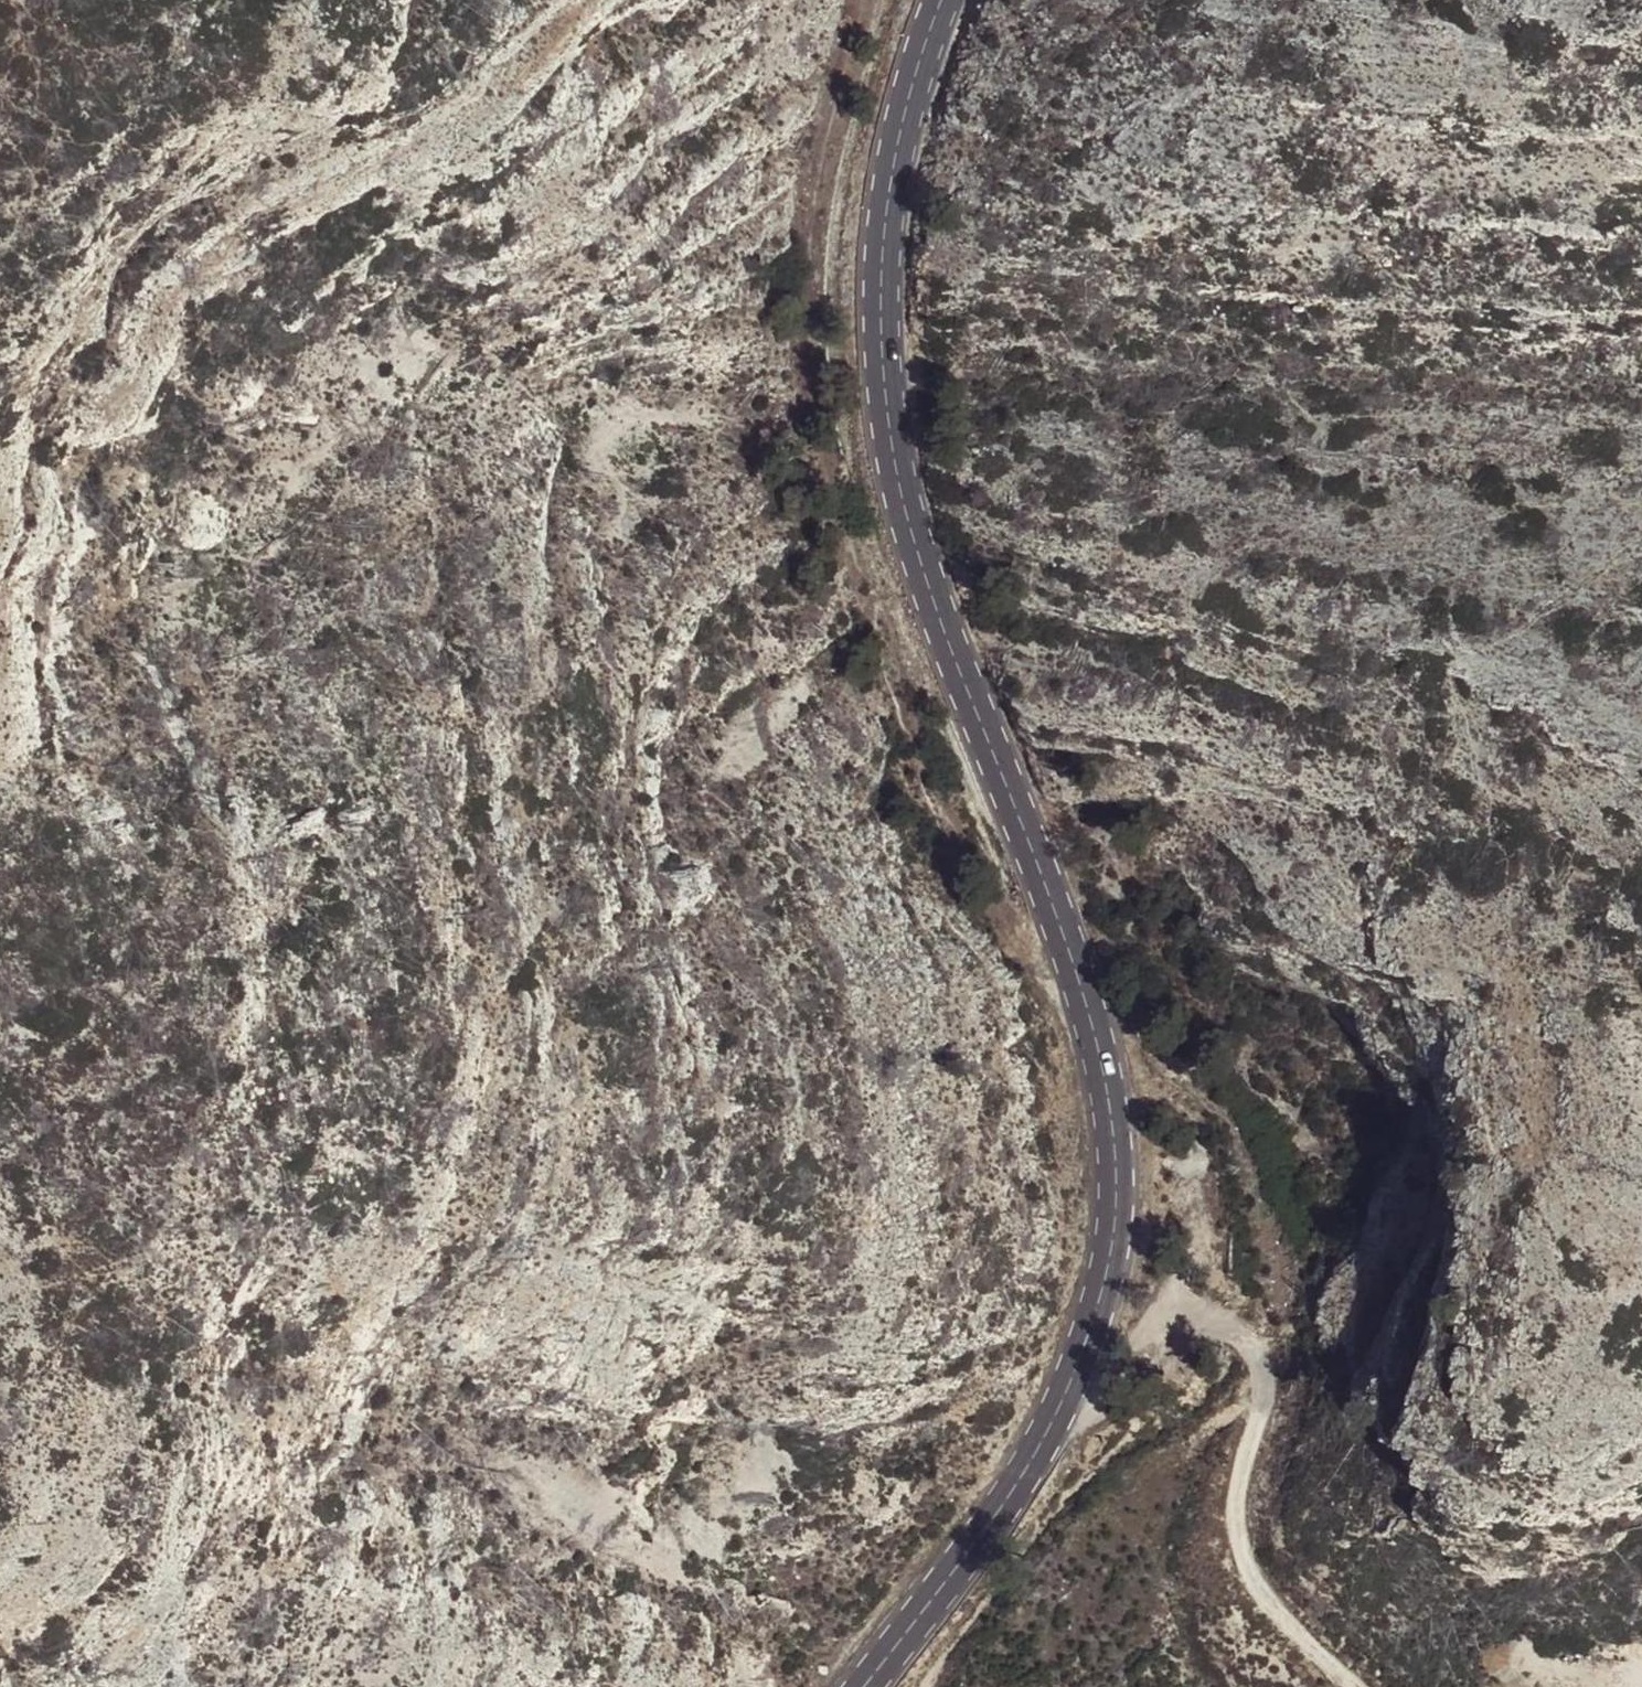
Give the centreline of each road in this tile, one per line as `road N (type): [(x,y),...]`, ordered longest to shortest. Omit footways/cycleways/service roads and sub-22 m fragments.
road 1 (secondary): [(938,0),(888,176),(879,343),(885,402),(940,603),(1088,997),(1117,1134),(1119,1205),(1093,1331),(1067,1392),(1006,1497),(867,1686)]
road 2 (track): [(1093,1331),(1179,1325),(1233,1333),(1261,1364),(1265,1413),(1240,1521),(1248,1569),(1285,1622),(1362,1686)]

